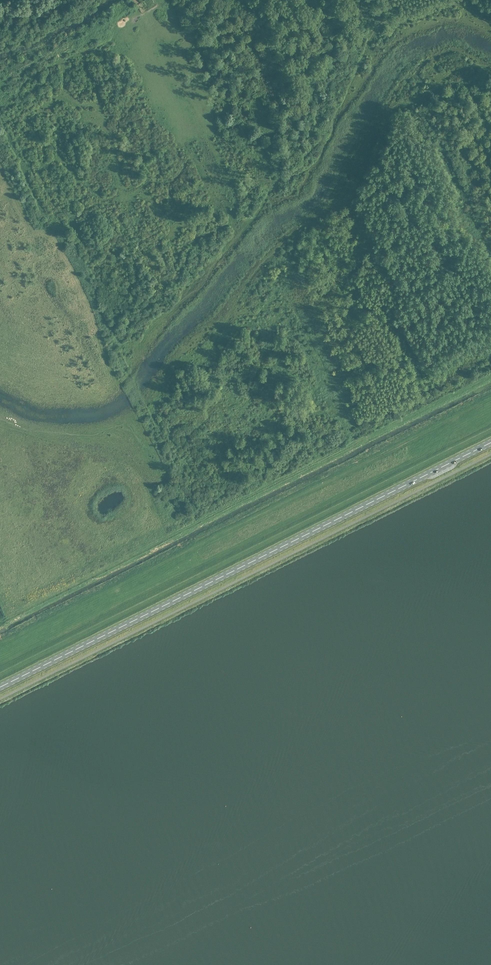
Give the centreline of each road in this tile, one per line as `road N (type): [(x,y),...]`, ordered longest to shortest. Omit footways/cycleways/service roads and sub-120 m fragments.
road 1 (primary): [(0,684),(490,441)]

